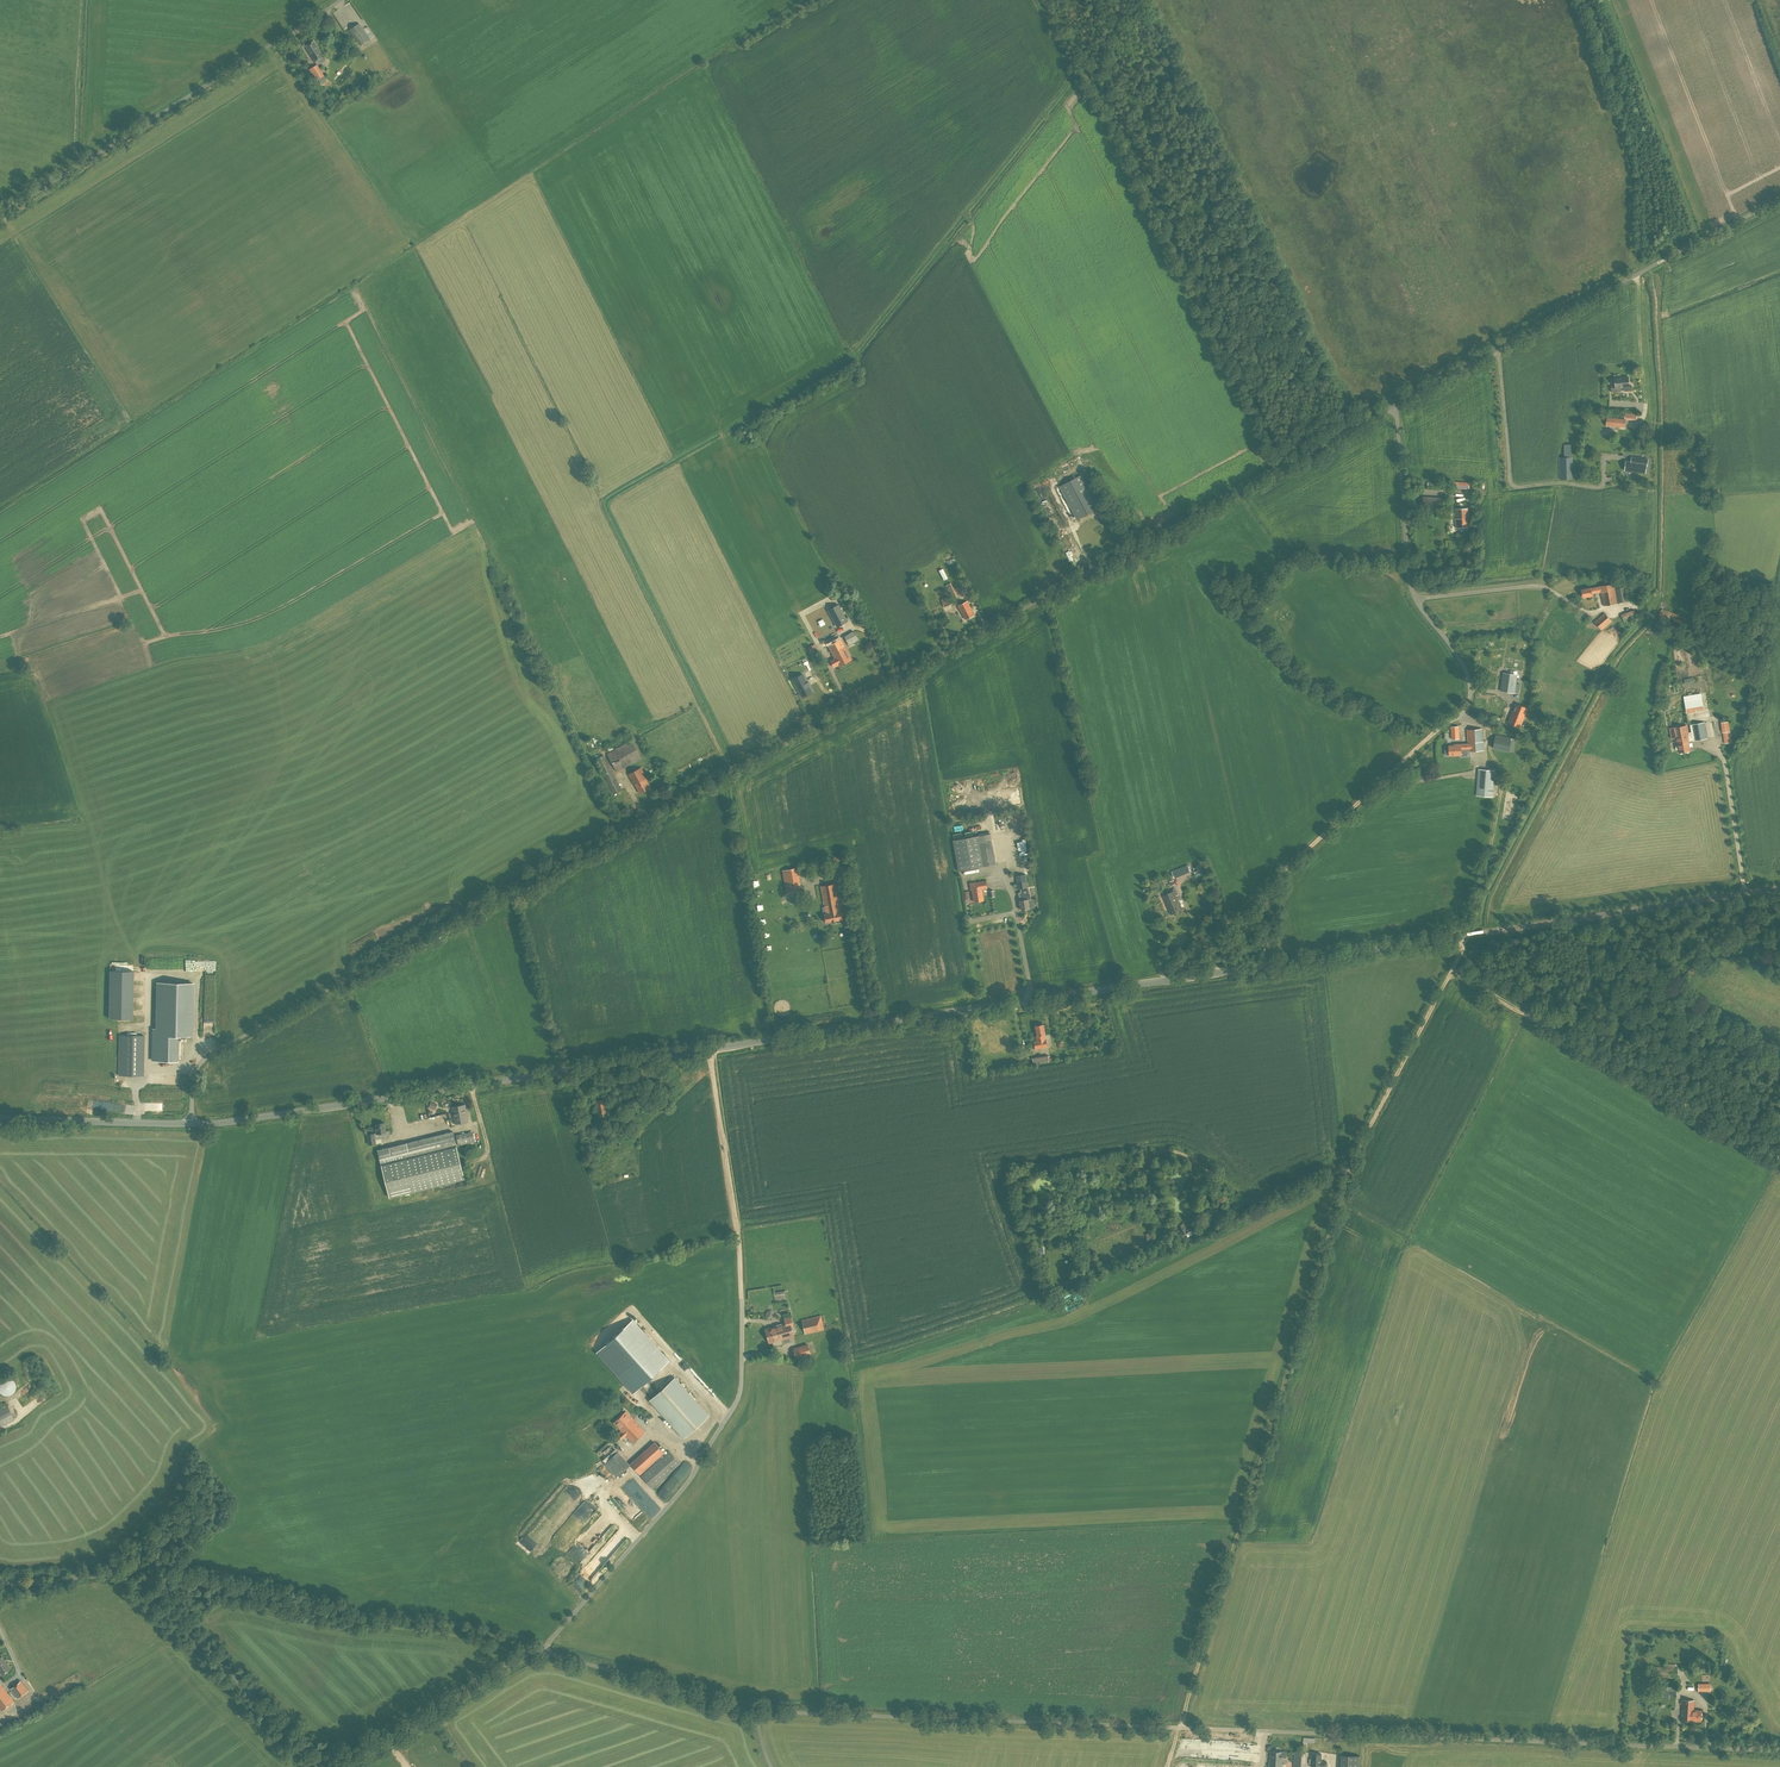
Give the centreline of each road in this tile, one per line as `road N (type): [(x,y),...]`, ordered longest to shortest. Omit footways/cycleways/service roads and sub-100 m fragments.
road 1 (secondary): [(192,1124),(1779,887)]
road 2 (unclassified): [(192,1124),(193,1075),(202,1059),(1393,406)]
road 3 (unclassified): [(1779,1750),(776,1712),(540,1652)]
road 4 (track): [(1168,1766),(1353,1167),(1452,973)]
road 5 (unclassified): [(1393,406),(1779,198)]
road 6 (unclassified): [(540,1652),(681,1490),(735,1404),(742,1298)]
road 7 (unclassified): [(341,0),(0,216)]
road 8 (track): [(1163,979),(1462,715)]
road 9 (unclassified): [(322,1766),(156,1599),(123,1580),(0,1581)]
road 10 (track): [(1452,973),(1779,1162)]
road 11 (unclassified): [(1462,715),(1467,672),(1411,585),(1393,406)]
road 12 (track): [(742,1298),(710,1048)]
road 13 (unclassified): [(345,1766),(520,1657),(540,1652)]
road 14 (track): [(0,669),(214,597)]
road 15 (secondary): [(0,1120),(192,1124)]

